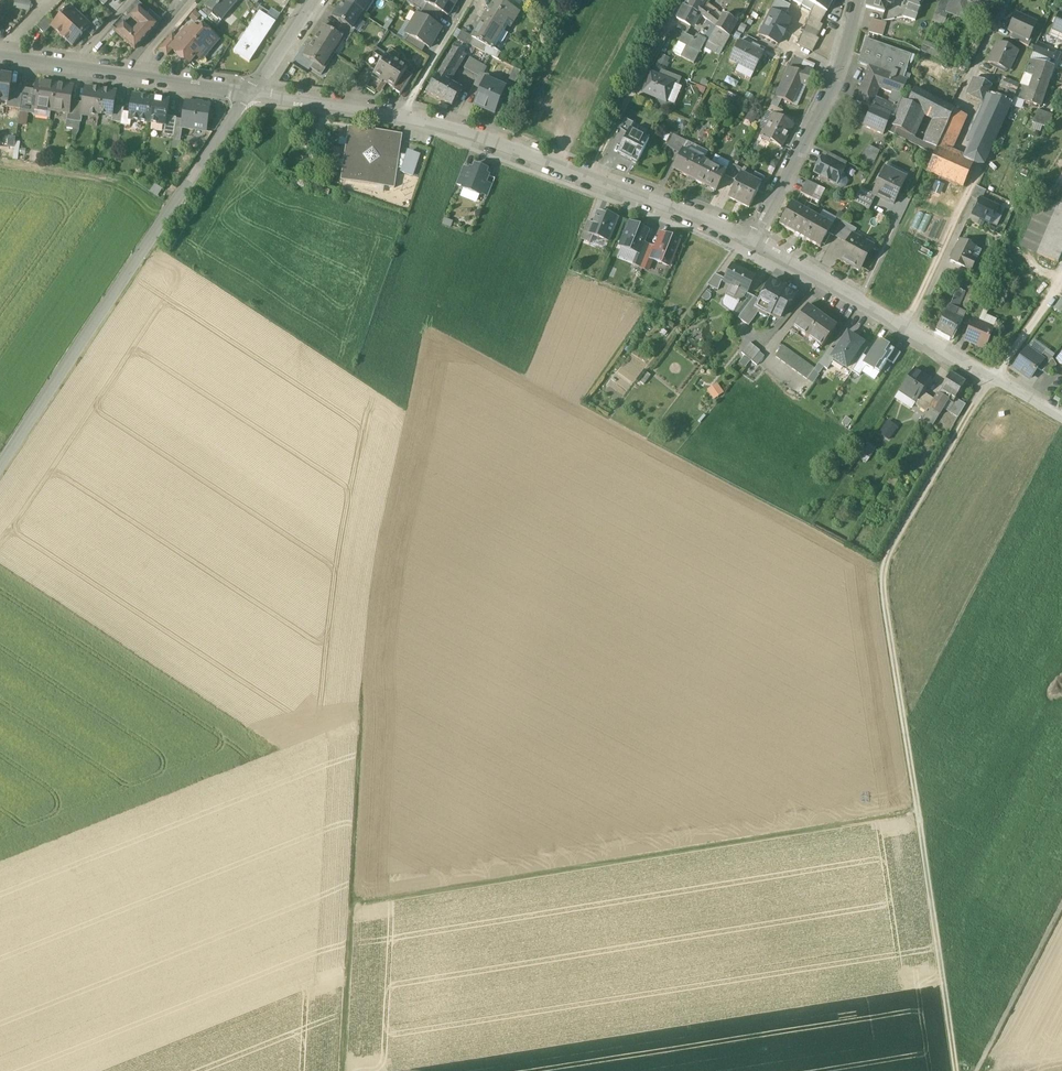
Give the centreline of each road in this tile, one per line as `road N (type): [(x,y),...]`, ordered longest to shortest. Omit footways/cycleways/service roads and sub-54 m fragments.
road 1 (track): [(989,376),(892,545),(883,576),(957,1070)]
road 2 (track): [(349,902),(917,813)]
road 3 (tertiary): [(0,467),(250,92)]
road 4 (track): [(342,1070),(359,696)]
road 5 (residential): [(747,237),(1061,418)]
road 6 (residential): [(747,237),(826,100),(857,0)]
road 7 (residential): [(682,0),(588,179)]
road 8 (residential): [(403,114),(588,179)]
road 9 (track): [(1061,905),(977,1070)]
road 10 (residential): [(588,179),(747,237)]
road 11 (residential): [(250,92),(403,114)]
road 12 (tertiary): [(132,74),(0,56)]
road 13 (residential): [(403,114),(469,0)]

